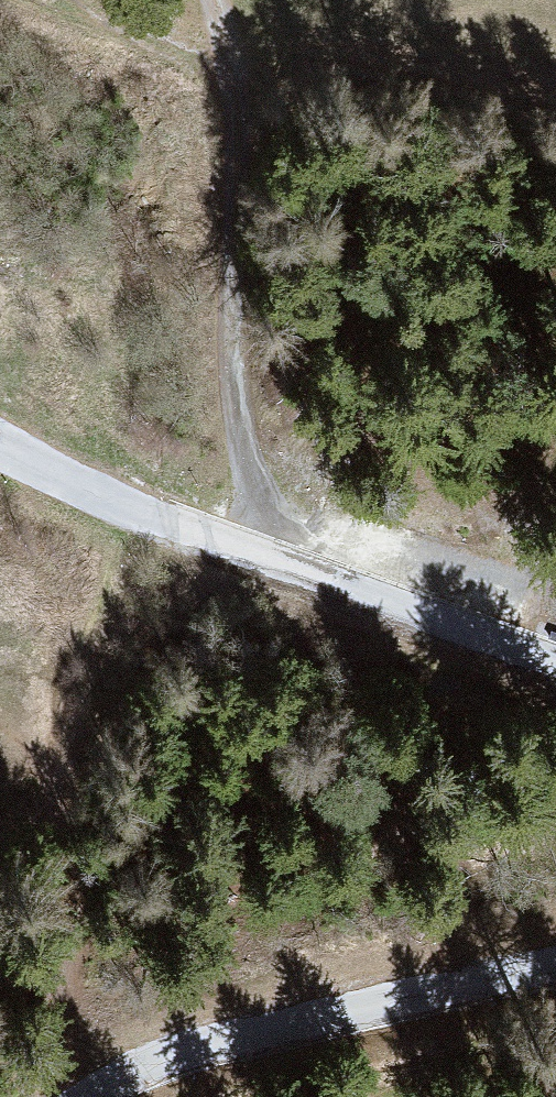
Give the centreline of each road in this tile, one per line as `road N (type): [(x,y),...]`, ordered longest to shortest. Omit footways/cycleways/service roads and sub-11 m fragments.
road 1 (residential): [(555,662),(250,557),(0,436)]
road 2 (residential): [(84,1096),(261,1027),(555,953)]
road 3 (track): [(239,80),(205,80),(80,0)]

